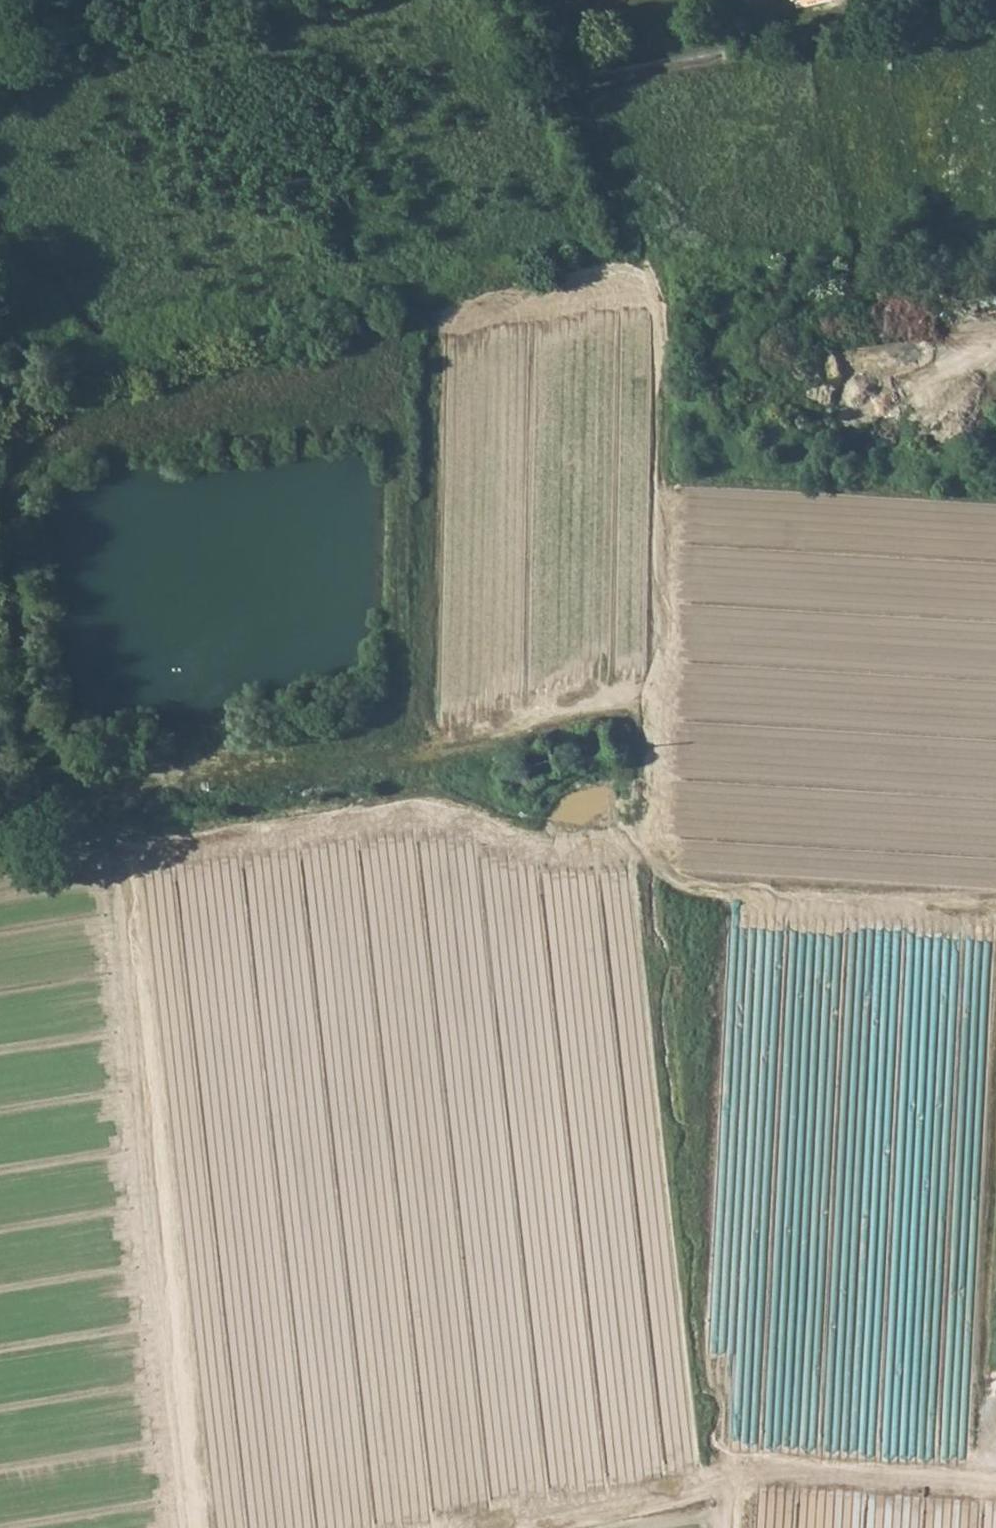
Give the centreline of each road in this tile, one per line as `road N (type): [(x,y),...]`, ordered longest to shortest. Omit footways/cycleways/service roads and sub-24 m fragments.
road 1 (track): [(728,1527),(728,1502),(713,1470),(647,795),(659,423),(636,247),(536,0)]
road 2 (track): [(129,860),(181,1527)]
road 3 (track): [(719,1484),(763,1469),(995,1486)]
road 4 (track): [(719,1484),(502,1527)]

